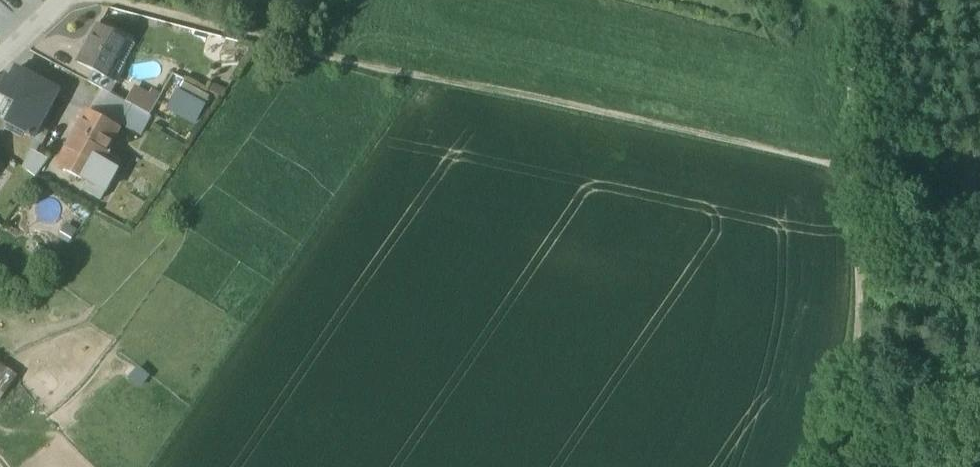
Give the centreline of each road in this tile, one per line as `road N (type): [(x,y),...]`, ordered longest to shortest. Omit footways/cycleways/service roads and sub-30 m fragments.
road 1 (track): [(114,0),(862,198)]
road 2 (track): [(831,466),(863,347),(859,0)]

